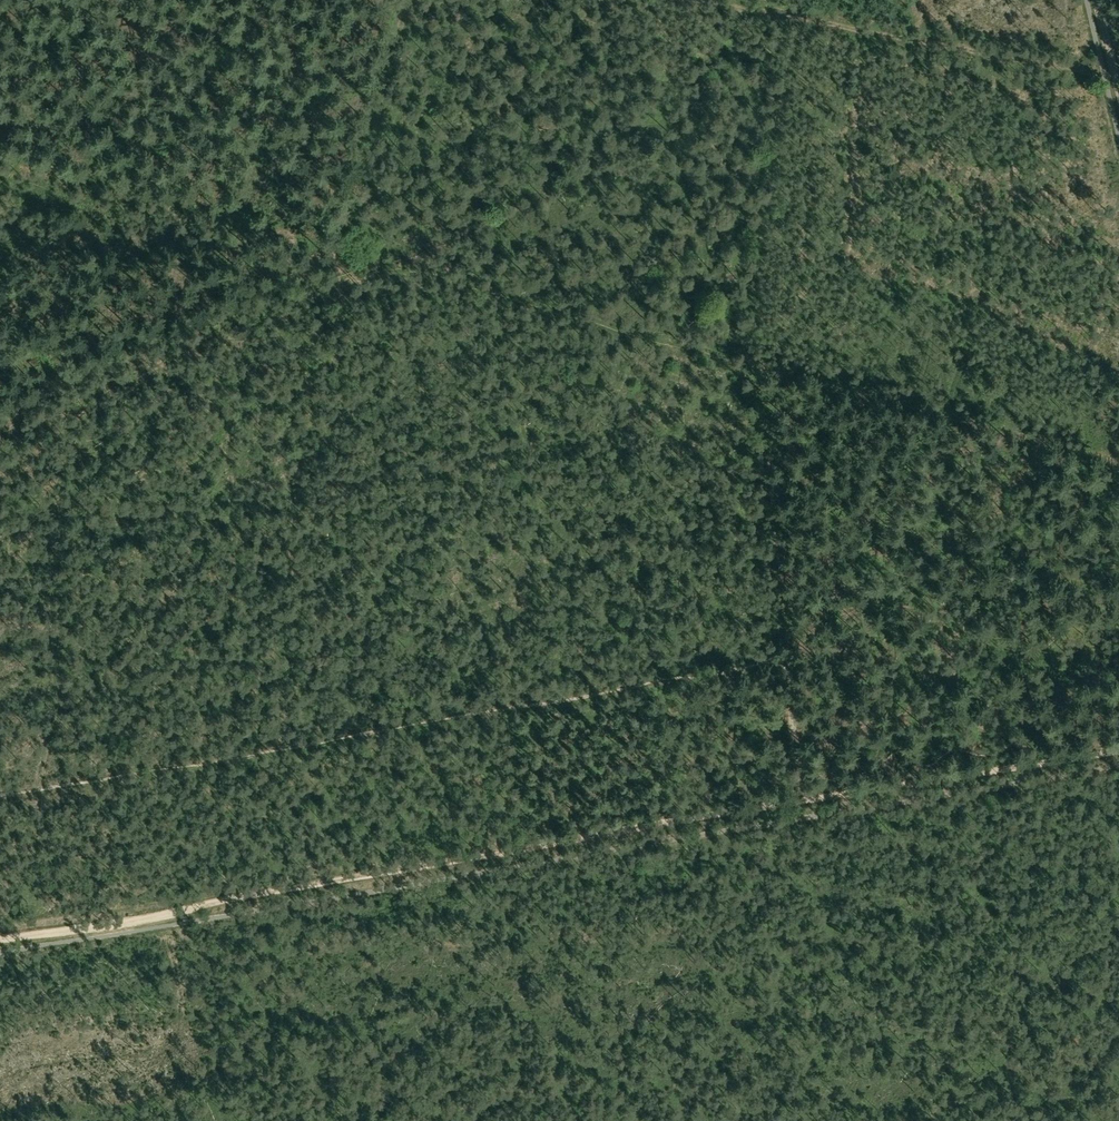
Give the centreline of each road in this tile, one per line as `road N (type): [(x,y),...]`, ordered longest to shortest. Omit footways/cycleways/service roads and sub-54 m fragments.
road 1 (track): [(0,942),(1118,749)]

